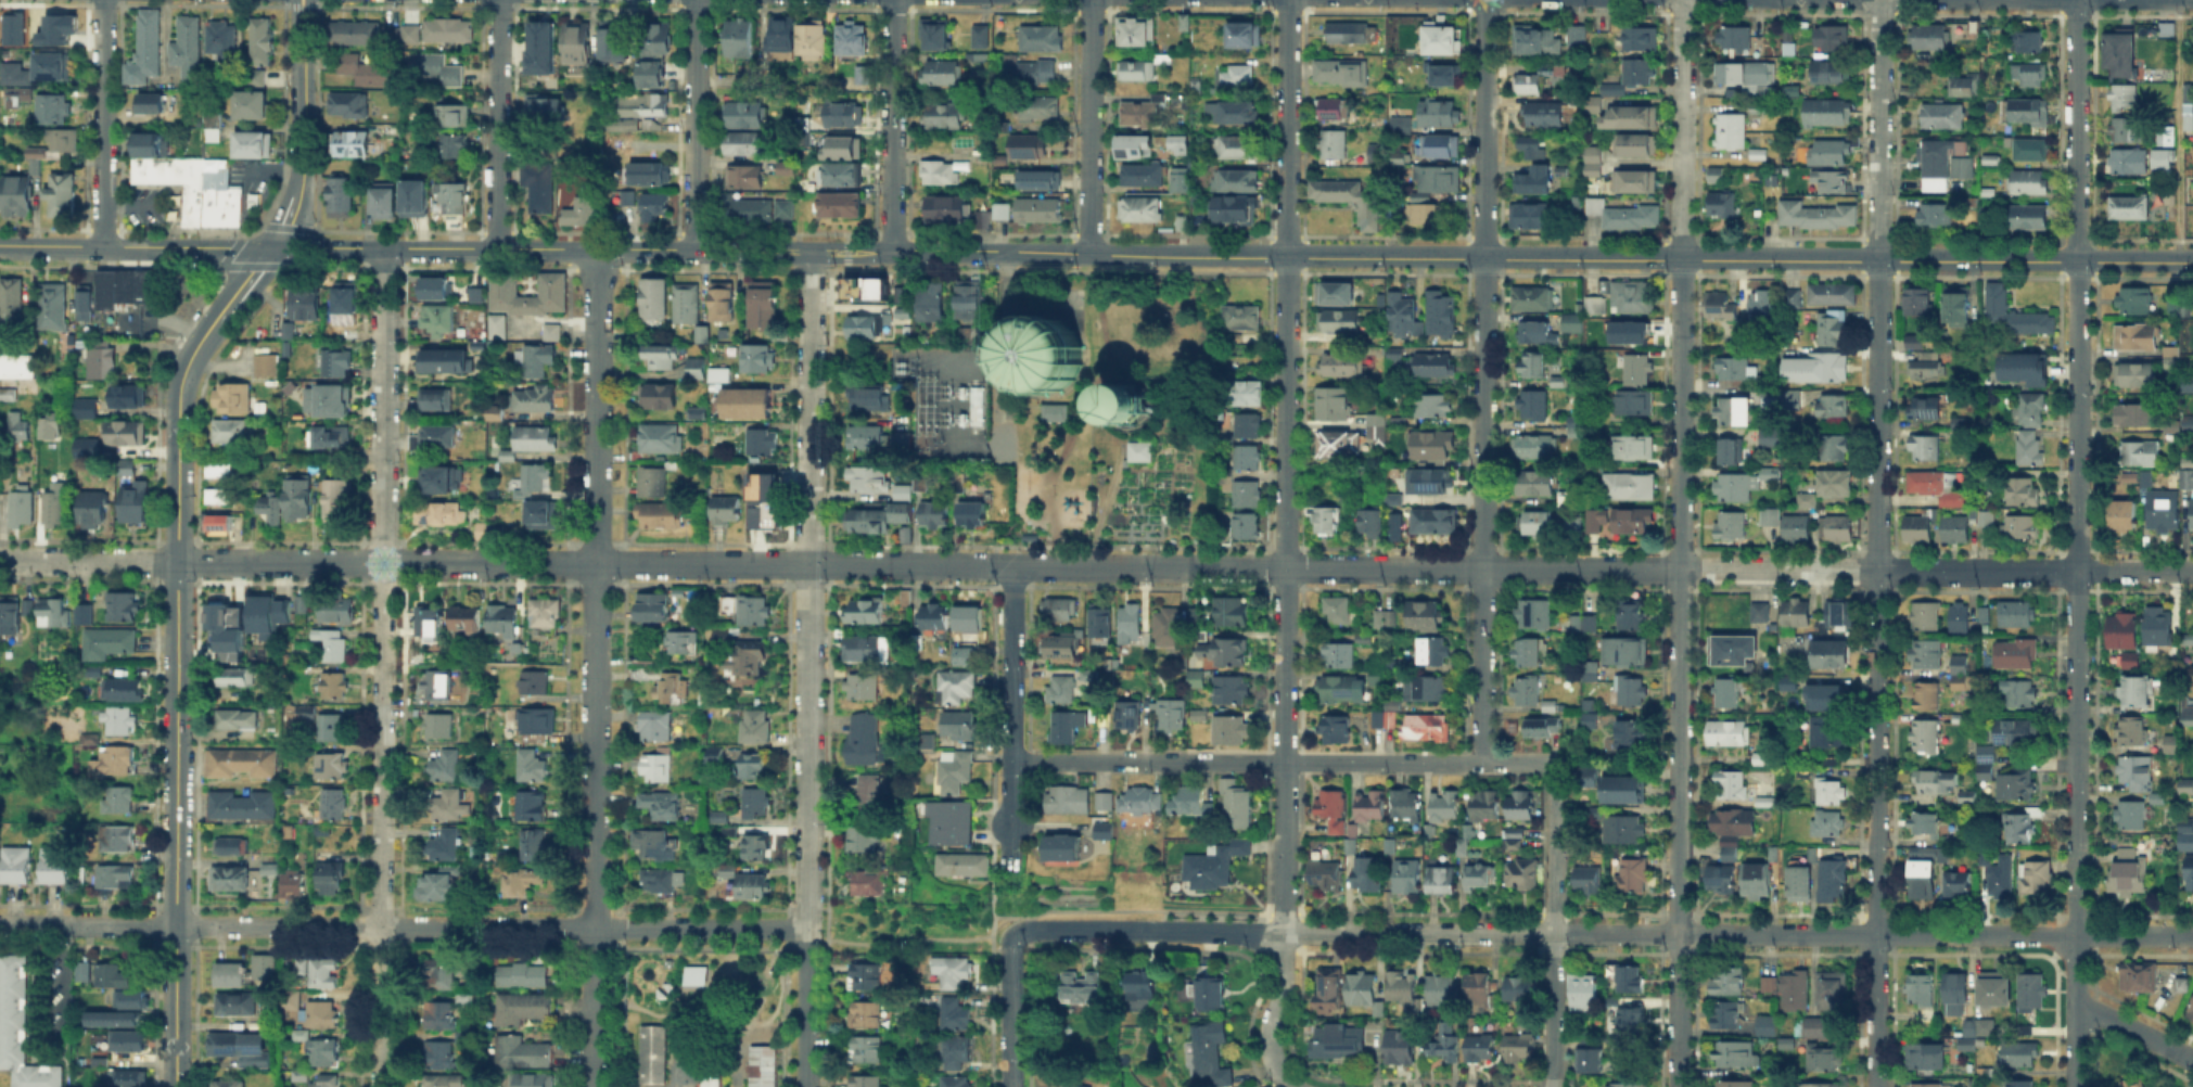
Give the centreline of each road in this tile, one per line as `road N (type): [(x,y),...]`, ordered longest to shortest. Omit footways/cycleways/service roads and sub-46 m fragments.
road 1 (residential): [(0,560),(2192,572)]
road 2 (residential): [(1013,934),(2192,936)]
road 3 (residential): [(2075,1086),(2077,0)]
road 4 (residential): [(1284,933),(1288,0)]
road 5 (residential): [(381,1086),(384,247)]
road 6 (residential): [(805,1086),(811,252)]
road 7 (residential): [(1677,1086),(1681,260)]
road 8 (residential): [(1873,1086),(1878,261)]
road 9 (tertiary): [(175,1086),(177,409),(191,355),(216,319)]
road 10 (residential): [(1481,763),(1487,0)]
road 11 (residential): [(596,928),(596,248)]
road 12 (tertiary): [(0,245),(596,248)]
road 13 (tertiary): [(1088,253),(1681,260)]
road 14 (residential): [(1010,762),(1553,763)]
road 15 (residential): [(0,924),(382,926)]
road 16 (residential): [(1549,1086),(1553,763)]
road 17 (residential): [(485,928),(806,929)]
road 18 (tertiary): [(1878,261),(2192,263)]
road 19 (tertiary): [(811,252),(1088,253)]
road 20 (residential): [(1878,261),(1880,0)]
road 21 (residential): [(1681,260),(1683,0)]
road 22 (residential): [(1009,824),(1012,566)]
road 23 (residential): [(1088,253),(1090,0)]
road 24 (residential): [(892,252),(892,0)]
road 25 (residential): [(694,250),(698,0)]
road 26 (residential): [(497,247),(498,0)]
road 27 (residential): [(102,246),(103,0)]
road 28 (tertiary): [(1681,260),(1878,261)]
road 29 (residential): [(1007,450),(1007,253)]
road 30 (tertiary): [(295,195),(304,31)]
road 31 (residential): [(1284,933),(1271,1053),(1294,1086)]
road 32 (residential): [(1010,1086),(1013,934)]
road 33 (residential): [(2075,1008),(2192,1061)]

